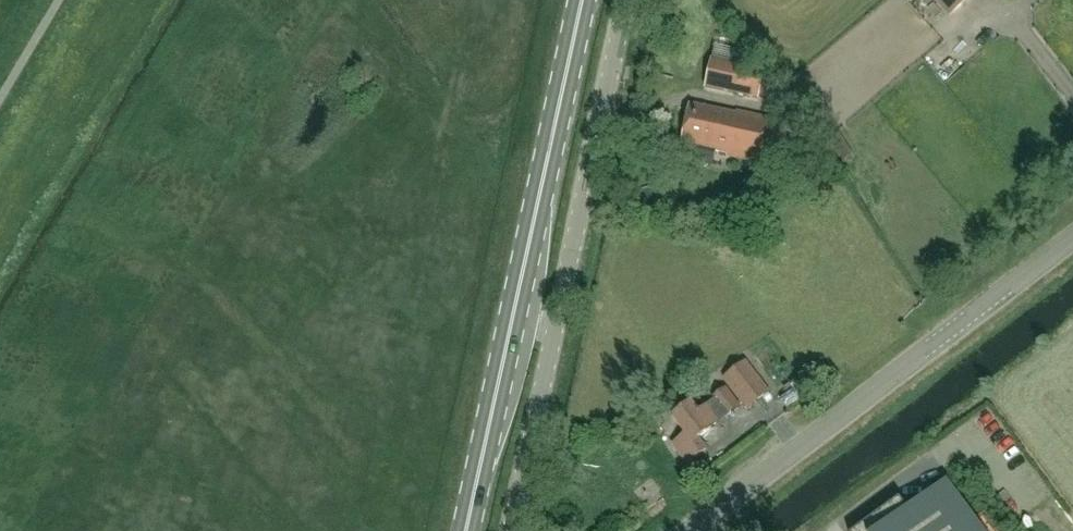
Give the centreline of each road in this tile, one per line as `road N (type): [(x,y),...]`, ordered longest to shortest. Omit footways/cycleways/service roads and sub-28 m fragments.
road 1 (primary): [(465,530),(581,0)]
road 2 (unclassified): [(513,530),(627,0)]
road 3 (unclassified): [(690,530),(1072,237)]

